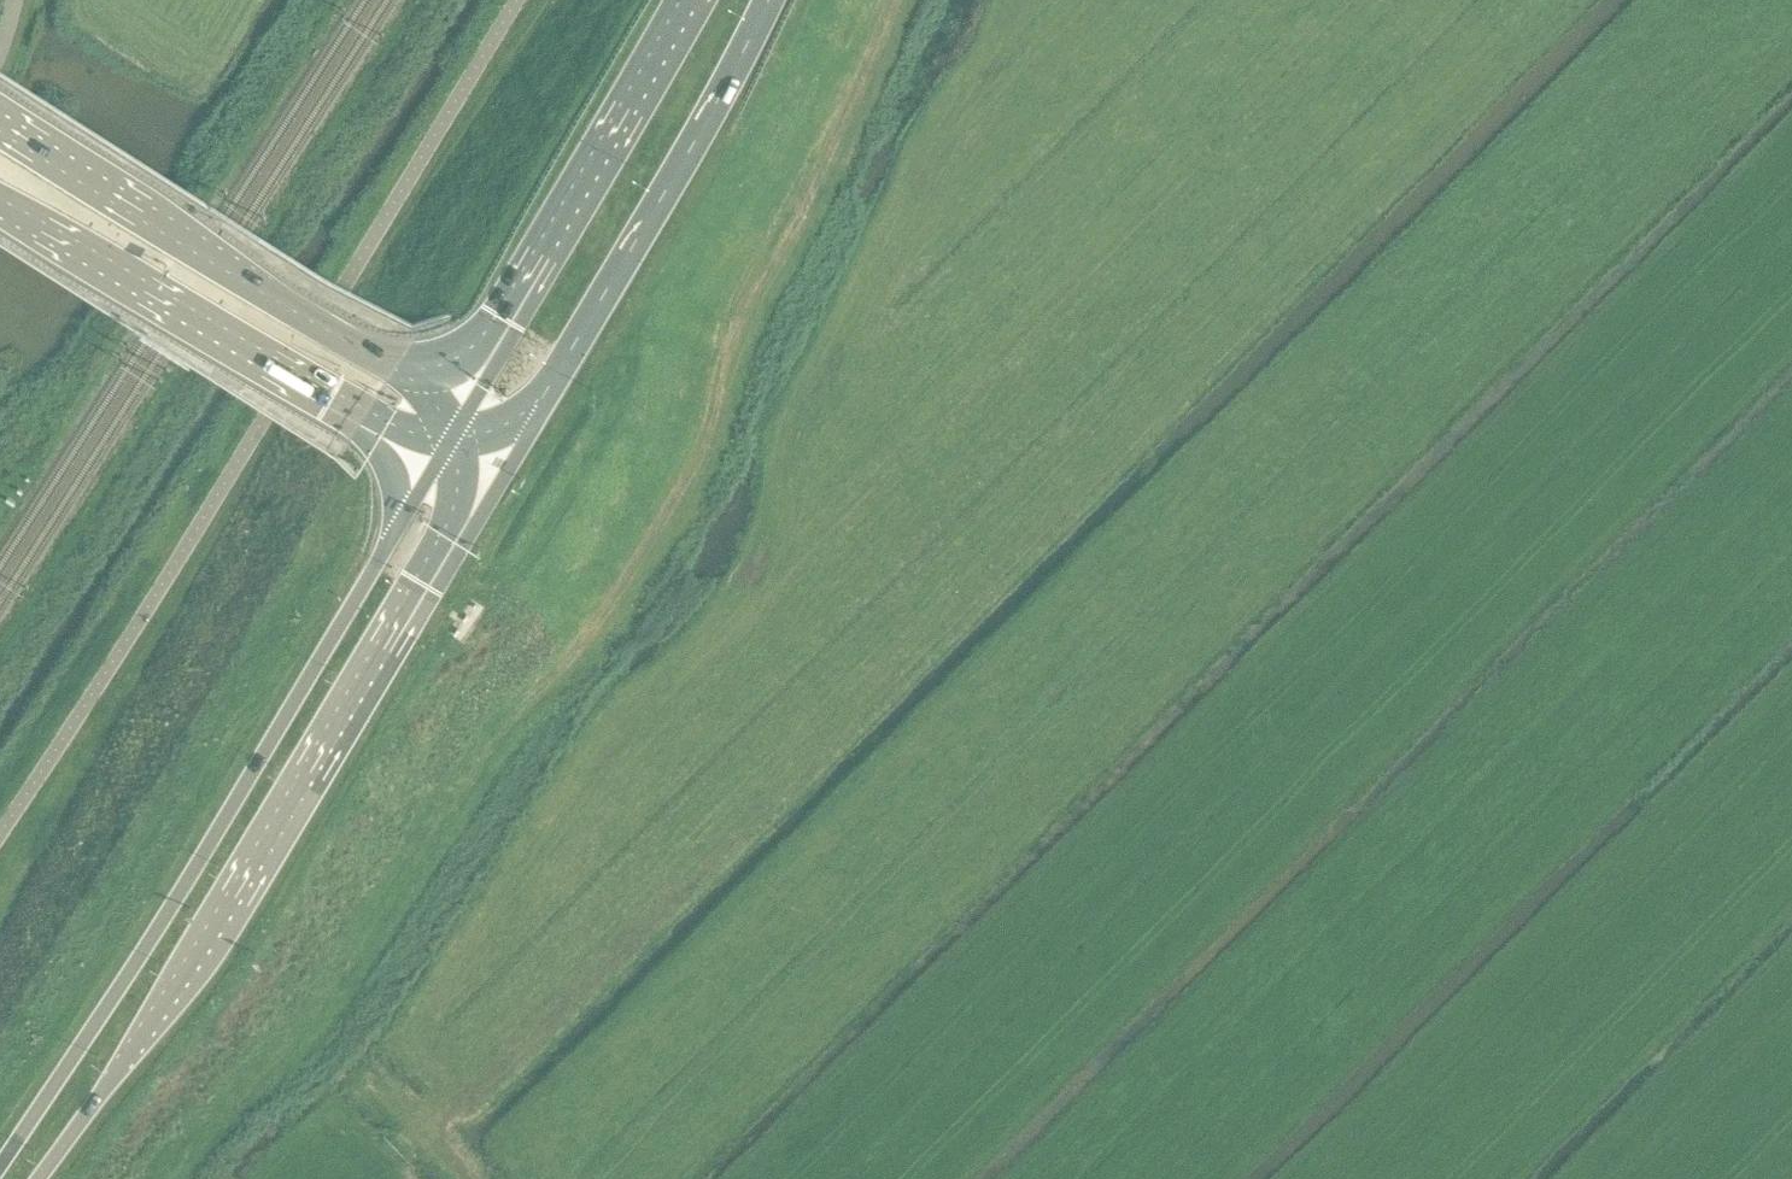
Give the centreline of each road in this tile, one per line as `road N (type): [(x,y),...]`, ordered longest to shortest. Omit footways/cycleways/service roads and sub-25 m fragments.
road 1 (tertiary): [(37,1178),(263,857),(496,464)]
road 2 (tertiary): [(427,470),(160,924),(0,1159)]
road 3 (secondary): [(461,398),(0,117)]
road 4 (secondary): [(496,464),(642,241),(768,0)]
road 5 (secondary): [(0,201),(427,470)]
road 6 (secondary): [(684,0),(461,398)]

